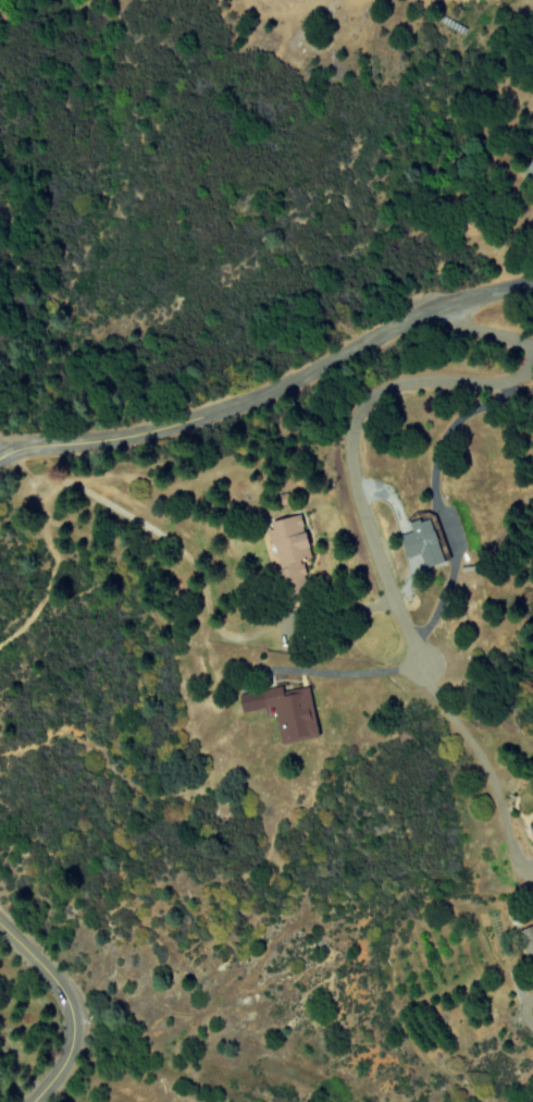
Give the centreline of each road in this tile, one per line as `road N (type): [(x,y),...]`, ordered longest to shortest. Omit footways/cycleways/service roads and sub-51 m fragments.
road 1 (tertiary): [(0,456),(200,417),(292,381),(419,308),(532,283)]
road 2 (residential): [(529,344),(526,360),(506,378),(401,381),(371,392),(346,431),(357,498),(423,666)]
road 3 (tertiary): [(30,1101),(65,1057),(70,1012),(46,972),(0,928)]

